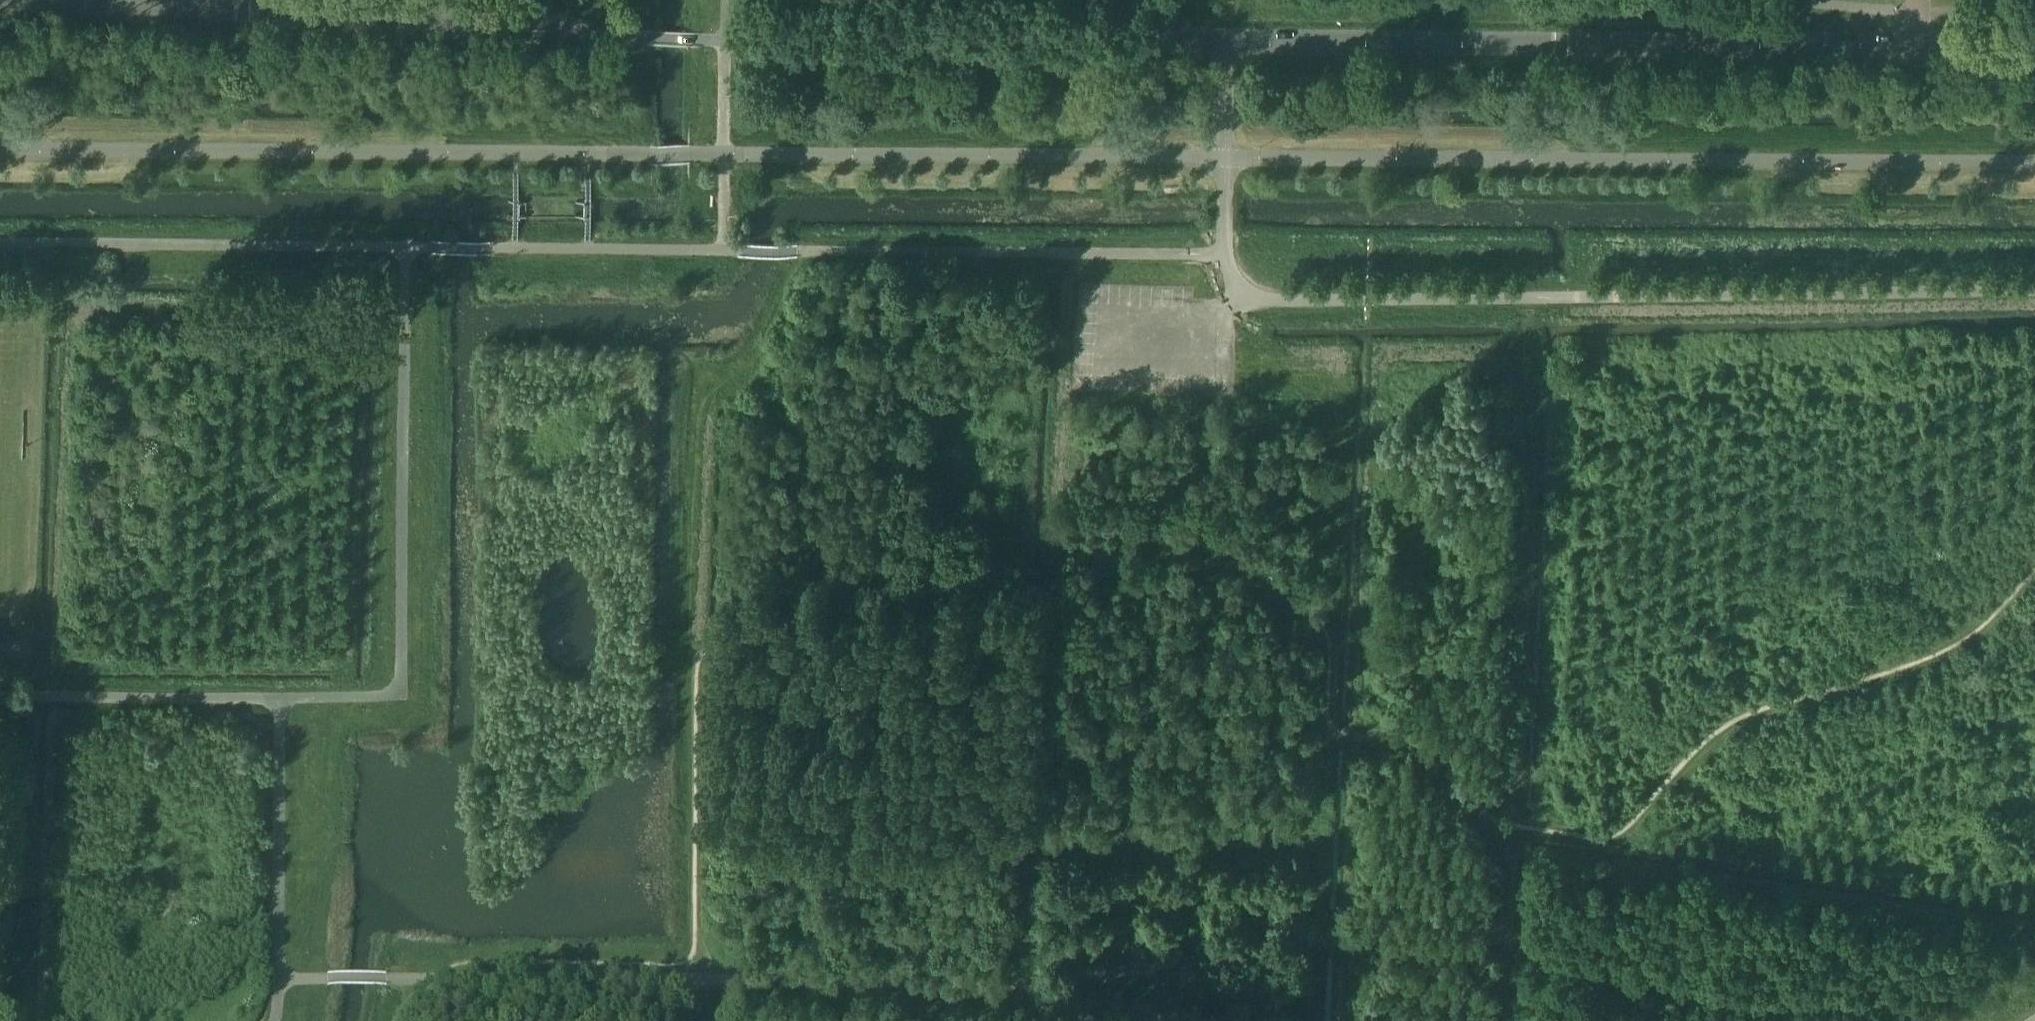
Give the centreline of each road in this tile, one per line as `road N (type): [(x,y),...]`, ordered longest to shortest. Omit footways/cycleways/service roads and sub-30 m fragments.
road 1 (unclassified): [(0,2),(725,41),(1223,40)]
road 2 (unclassified): [(1223,40),(2034,47)]
road 3 (unclassified): [(1362,299),(1272,300),(1233,274),(1224,253),(1223,40)]

